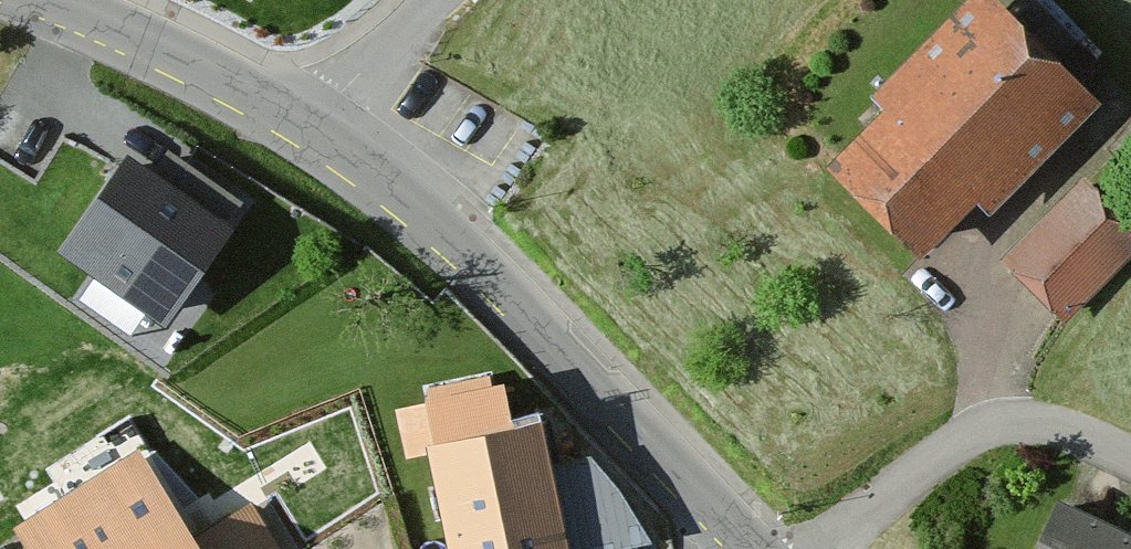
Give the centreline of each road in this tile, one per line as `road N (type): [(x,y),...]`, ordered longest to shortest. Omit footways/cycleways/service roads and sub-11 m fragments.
road 1 (tertiary): [(280,131),(464,253),(759,548)]
road 2 (residential): [(803,548),(968,433),(1000,422),(1063,425),(1130,455)]
road 3 (tertiary): [(12,0),(221,92),(280,131)]
road 4 (residential): [(280,131),(434,0)]

